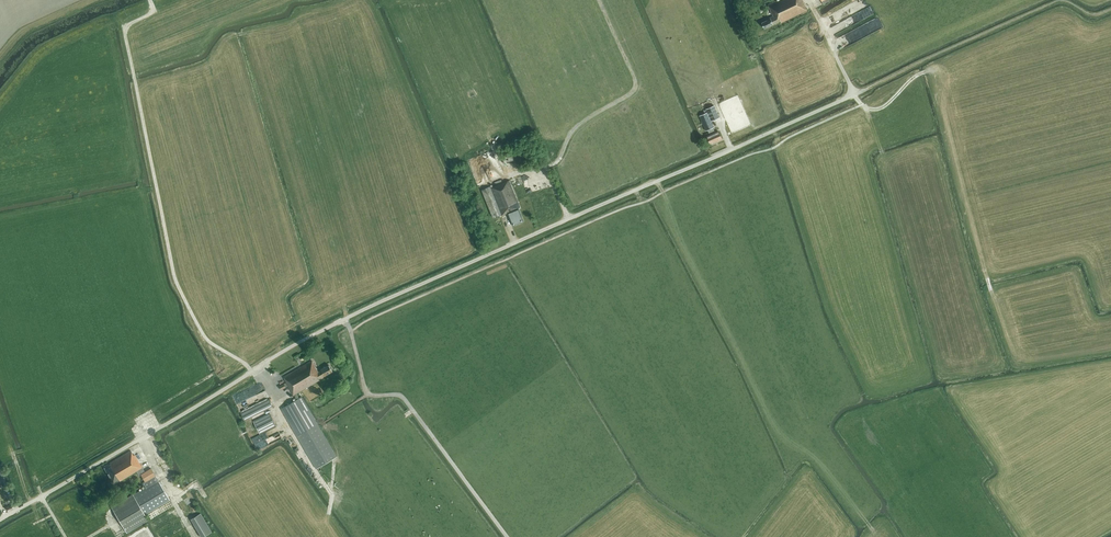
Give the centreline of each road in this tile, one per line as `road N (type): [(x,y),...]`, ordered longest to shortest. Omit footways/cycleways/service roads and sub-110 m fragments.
road 1 (track): [(351,332),(772,149),(861,104),(854,94)]
road 2 (track): [(150,0),(151,13),(124,27),(173,271),(222,368),(137,420),(146,435)]
road 3 (track): [(345,319),(365,392),(399,395),(509,536)]
road 4 (track): [(599,0),(635,89),(580,123),(544,170)]
road 5 (track): [(932,68),(886,104),(861,104),(886,165)]
road 6 (track): [(368,395),(325,422),(339,461),(332,485),(323,483)]

